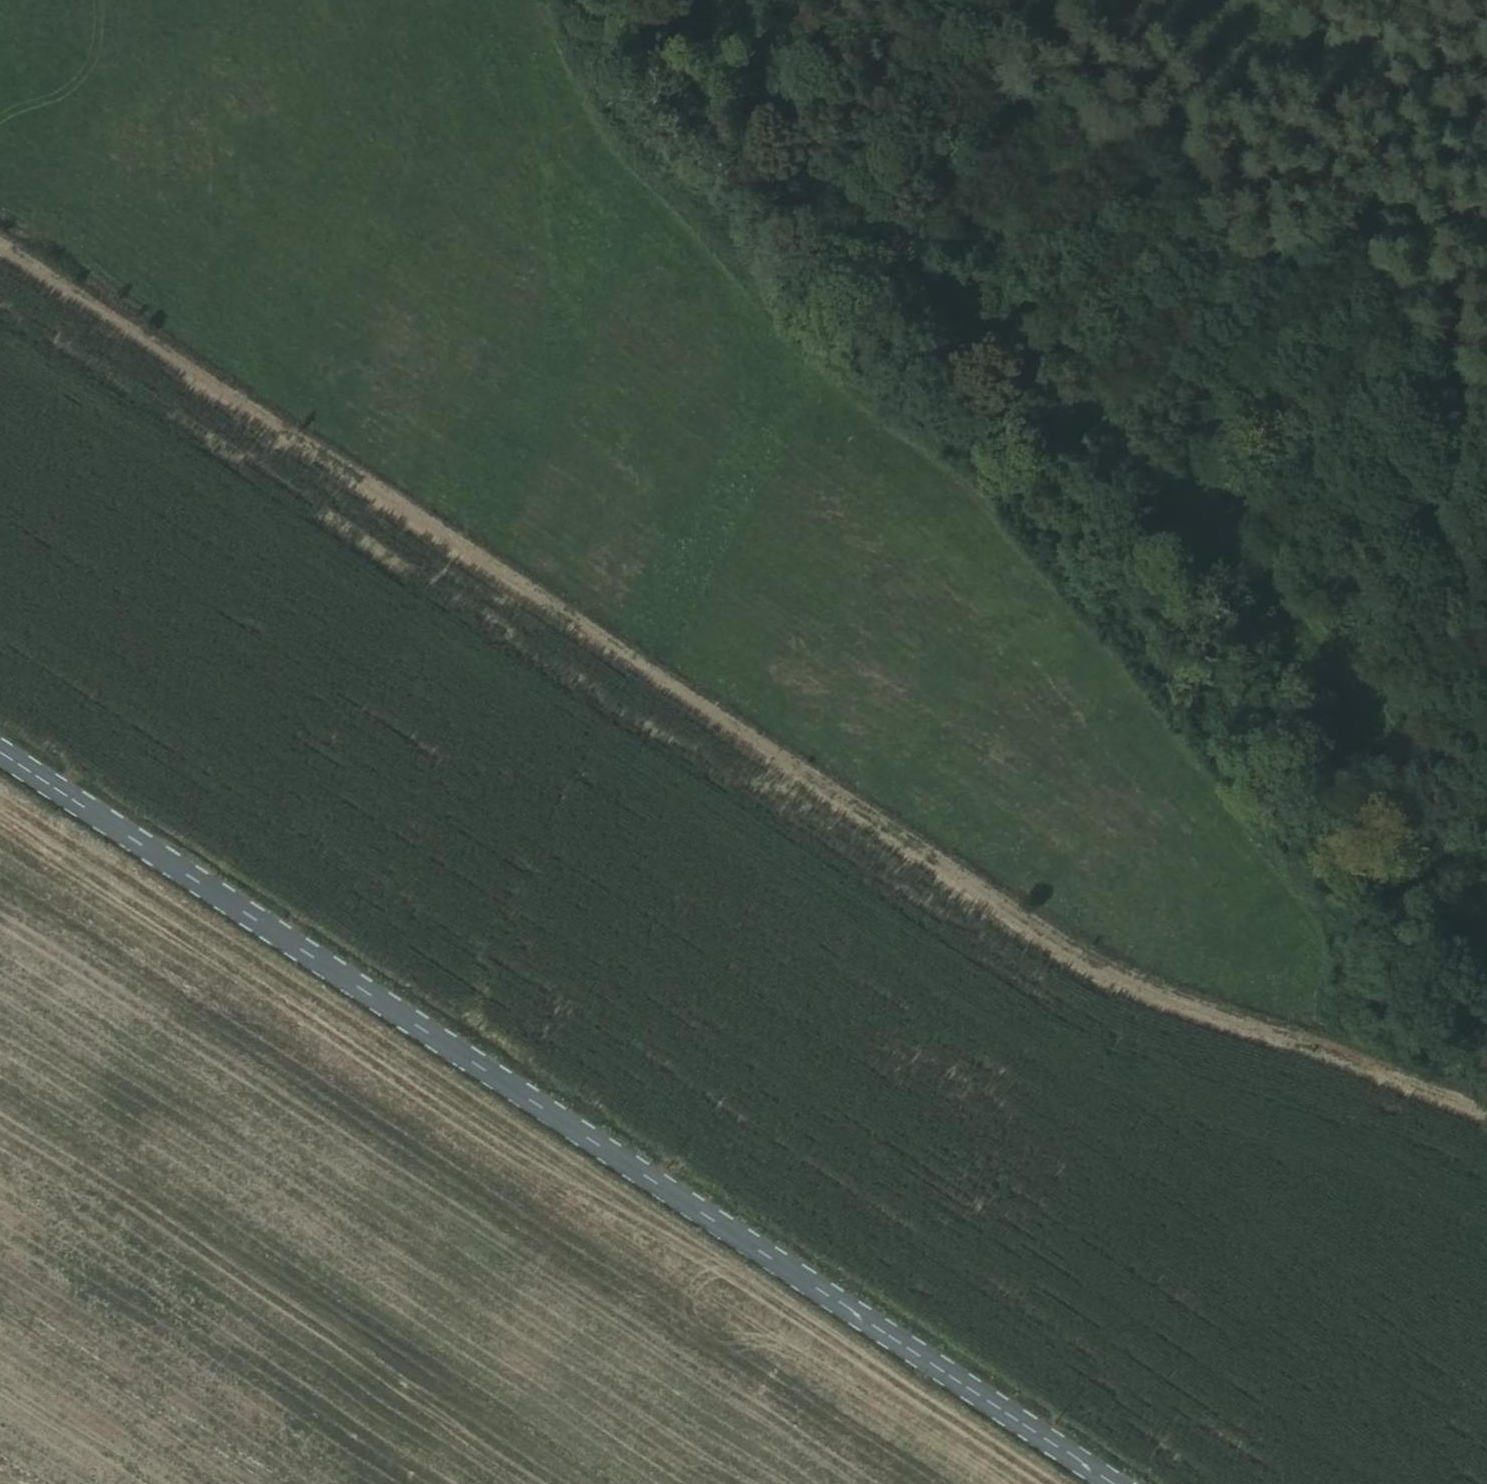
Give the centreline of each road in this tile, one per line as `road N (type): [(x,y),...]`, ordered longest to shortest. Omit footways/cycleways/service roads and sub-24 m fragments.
road 1 (secondary): [(0,750),(1114,1483)]
road 2 (track): [(1486,865),(1451,838),(811,100),(747,0)]

